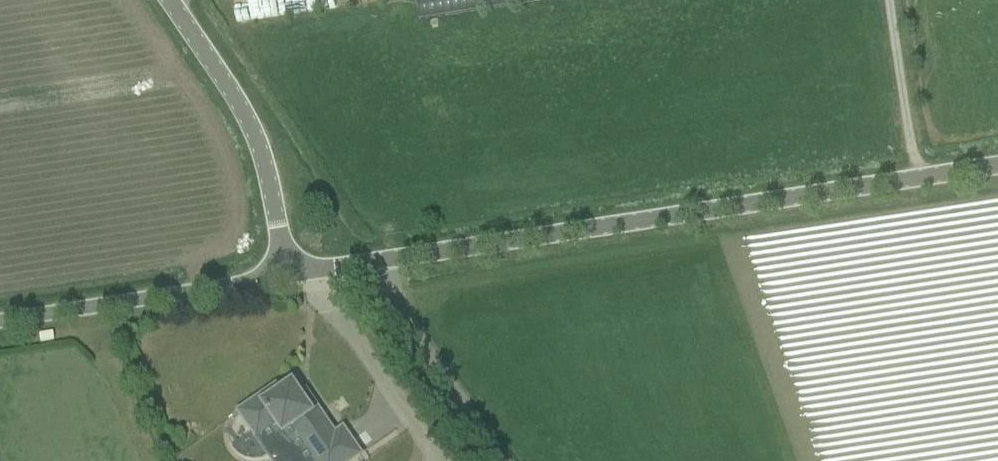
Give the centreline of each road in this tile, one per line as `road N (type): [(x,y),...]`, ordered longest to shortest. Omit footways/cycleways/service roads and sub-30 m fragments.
road 1 (unclassified): [(283,277),(997,169)]
road 2 (unclassified): [(283,277),(248,106),(174,0)]
road 3 (unclassified): [(0,323),(283,277)]
road 4 (track): [(500,460),(362,265)]

